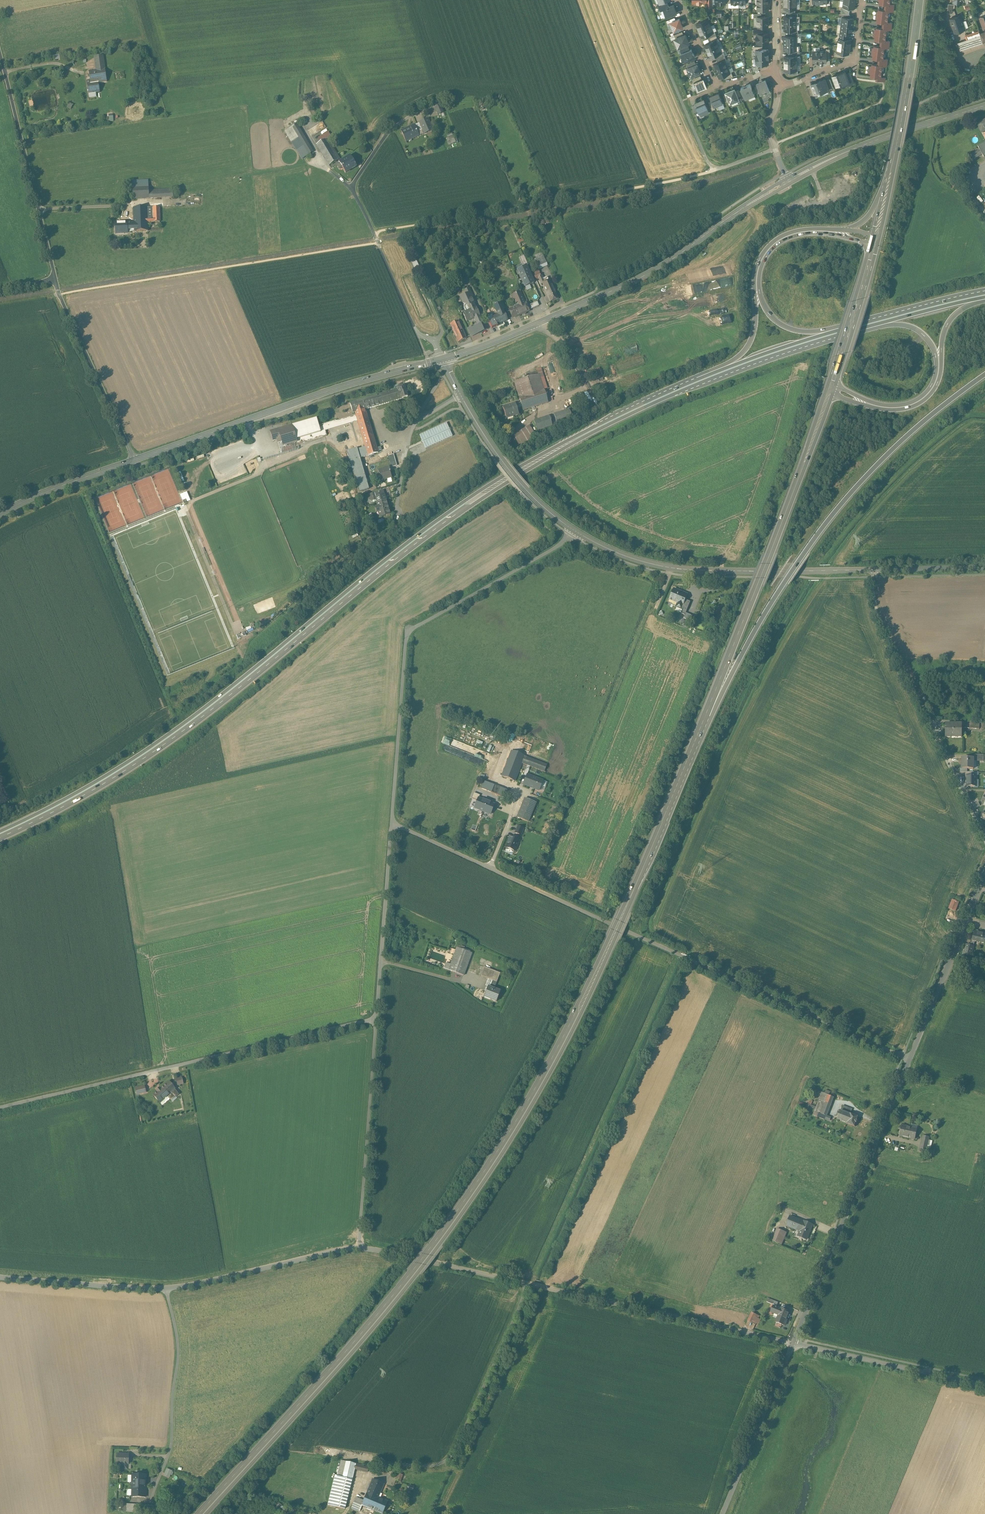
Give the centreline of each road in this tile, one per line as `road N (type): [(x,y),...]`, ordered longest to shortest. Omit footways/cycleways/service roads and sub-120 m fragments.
road 1 (trunk): [(697,742),(583,1001),(487,1171),(407,1280),(201,1513)]
road 2 (trunk): [(721,372),(565,444),(469,502),(182,731),(0,835)]
road 3 (unclassified): [(392,823),(910,1059)]
road 4 (trunk): [(697,742),(762,621),(826,524),(901,442),(984,375)]
road 5 (unclassified): [(792,1343),(359,1247)]
road 6 (track): [(688,959),(689,949),(652,922),(724,744),(810,577)]
road 7 (residential): [(578,535),(679,569),(984,568)]
road 8 (tertiary): [(788,181),(651,273),(443,359)]
road 9 (unclassified): [(578,535),(410,631),(392,823)]
road 10 (unclassified): [(0,1107),(375,1018)]
road 11 (unclassified): [(359,1247),(166,1289),(0,1278)]
road 12 (tertiary): [(443,359),(134,460)]
road 13 (trunk): [(812,445),(697,742)]
road 14 (unclassified): [(792,1343),(910,1059)]
road 15 (unclassified): [(775,149),(710,165),(640,0)]
road 16 (trunk): [(856,327),(903,323),(919,331),(937,359),(933,383),(896,407),(833,385)]
road 17 (unclassified): [(375,1018),(359,1247)]
road 18 (unclassified): [(54,280),(0,58)]
road 19 (trunk): [(830,395),(883,411),(924,401),(938,384),(950,320),(984,298)]
road 20 (residential): [(914,921),(875,991),(827,967),(858,896)]
road 21 (tertiary): [(984,105),(837,154),(788,181)]
road 22 (unclassified): [(134,460),(54,280)]
road 23 (unclassified): [(984,1386),(792,1343)]
road 24 (unclassified): [(392,823),(375,1018)]
road 25 (primary): [(919,0),(888,188)]
road 26 (unclassified): [(722,1513),(792,1343)]
road 27 (track): [(928,717),(880,617),(875,570)]
road 28 (residential): [(461,396),(417,421),(396,517)]
road 29 (residential): [(374,232),(412,324),(443,359)]
road 30 (tertiary): [(134,460),(0,514)]
road 31 (primary): [(873,247),(833,385)]
road 32 (trunk): [(856,327),(721,372)]
road 33 (residential): [(778,87),(855,58),(863,0)]
road 34 (residential): [(961,835),(936,874),(892,852),(908,812)]
road 35 (residential): [(984,841),(928,717)]
road 36 (trunk): [(984,295),(856,327)]
road 37 (residential): [(862,791),(826,876),(858,896)]
road 38 (track): [(465,733),(500,745),(492,778),(488,767),(454,753)]

